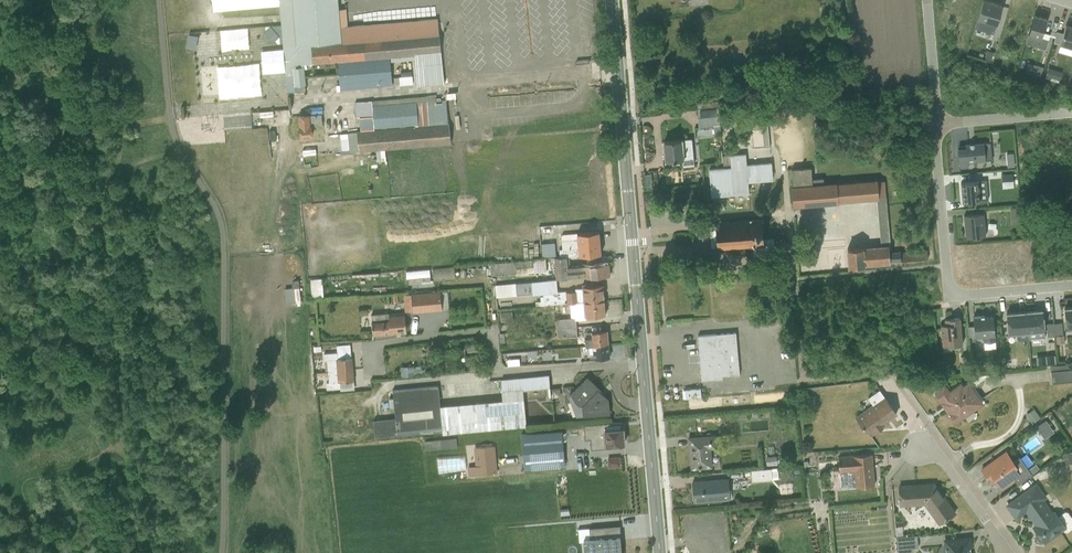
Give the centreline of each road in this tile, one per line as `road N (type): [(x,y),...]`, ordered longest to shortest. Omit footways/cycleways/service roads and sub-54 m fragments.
road 1 (primary): [(659,552),(611,0)]
road 2 (residential): [(938,123),(945,264),(954,292),(1071,285)]
road 3 (residential): [(1003,552),(940,456),(920,446)]
road 4 (residential): [(1071,111),(938,123)]
road 5 (residential): [(927,0),(938,123)]

